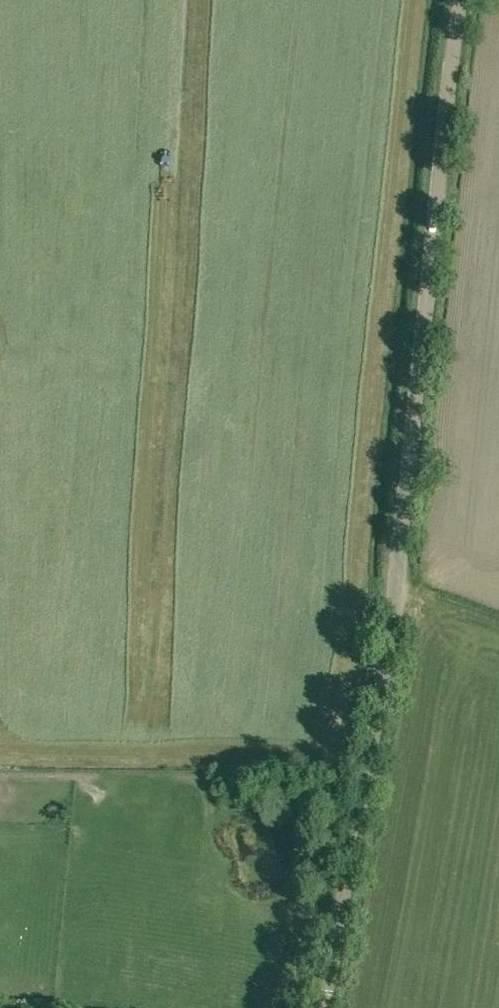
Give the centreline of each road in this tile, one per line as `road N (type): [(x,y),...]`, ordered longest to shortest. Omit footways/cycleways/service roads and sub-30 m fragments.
road 1 (unclassified): [(322,1007),(393,571),(450,0)]

